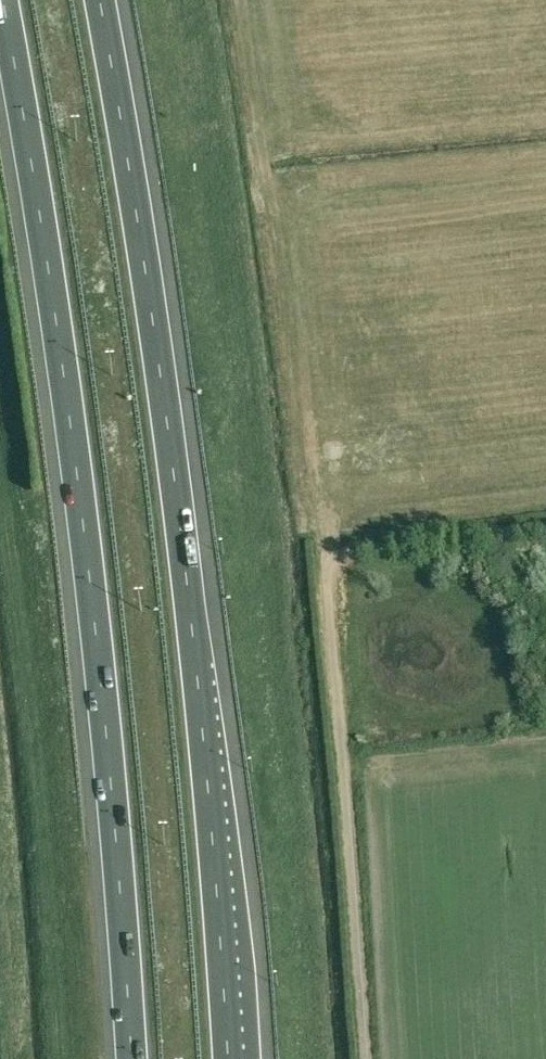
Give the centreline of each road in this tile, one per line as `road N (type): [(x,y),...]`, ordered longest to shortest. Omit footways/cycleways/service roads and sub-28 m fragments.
road 1 (motorway): [(229,1058),(174,461),(101,0)]
road 2 (motorway): [(2,0),(95,633),(129,1058)]

